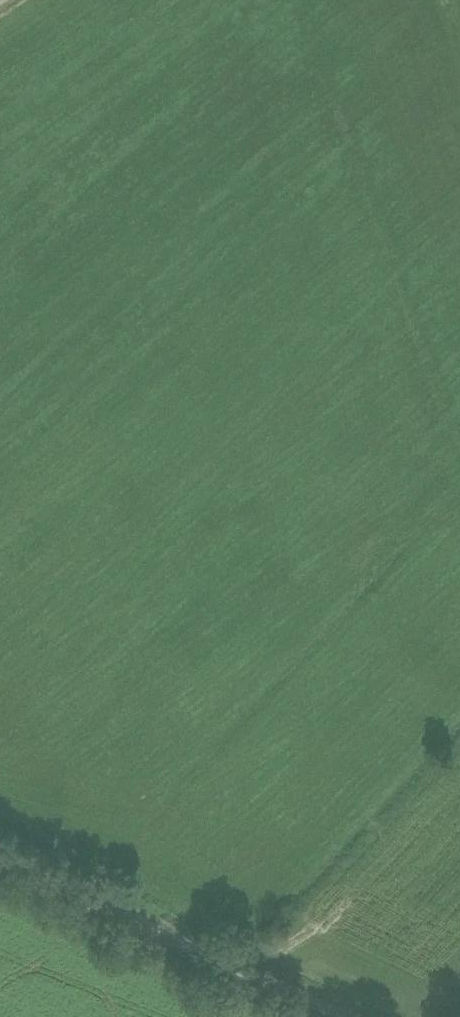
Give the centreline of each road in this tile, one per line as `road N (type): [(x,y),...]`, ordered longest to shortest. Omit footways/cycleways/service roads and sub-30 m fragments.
road 1 (unclassified): [(337,1016),(0,861)]

